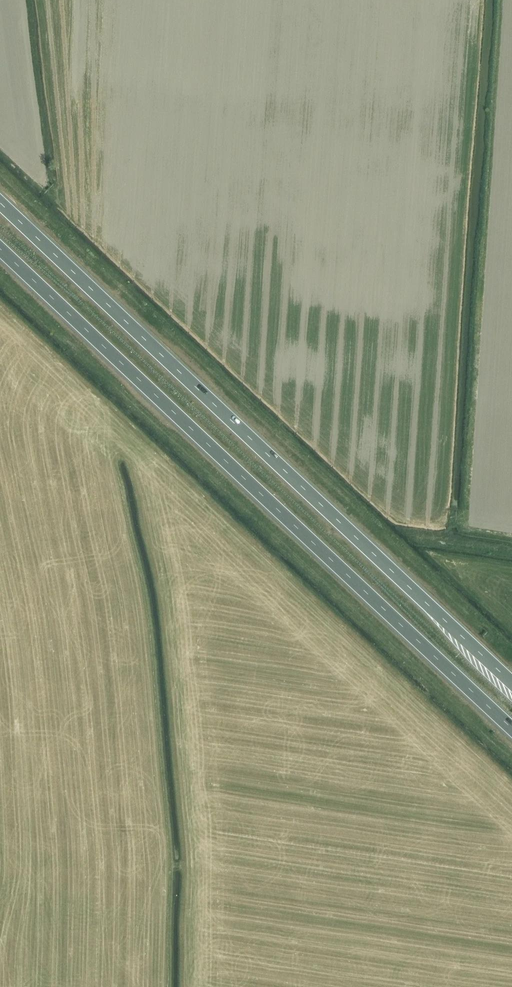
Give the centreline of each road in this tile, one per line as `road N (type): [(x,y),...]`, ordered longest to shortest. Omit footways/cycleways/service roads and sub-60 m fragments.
road 1 (trunk): [(511,682),(0,202)]
road 2 (trunk): [(0,249),(511,728)]

